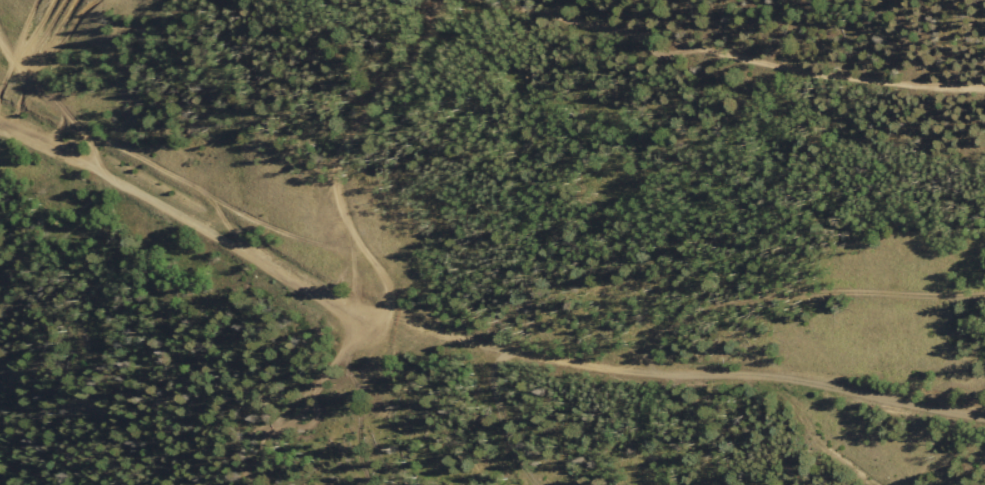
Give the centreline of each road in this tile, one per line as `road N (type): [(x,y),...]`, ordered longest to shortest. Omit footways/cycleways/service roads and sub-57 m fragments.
road 1 (track): [(984,118),(901,120),(541,51),(440,67),(408,136),(393,317)]
road 2 (track): [(393,317),(507,350),(984,435)]
road 3 (track): [(507,350),(492,383),(521,466),(536,484)]

